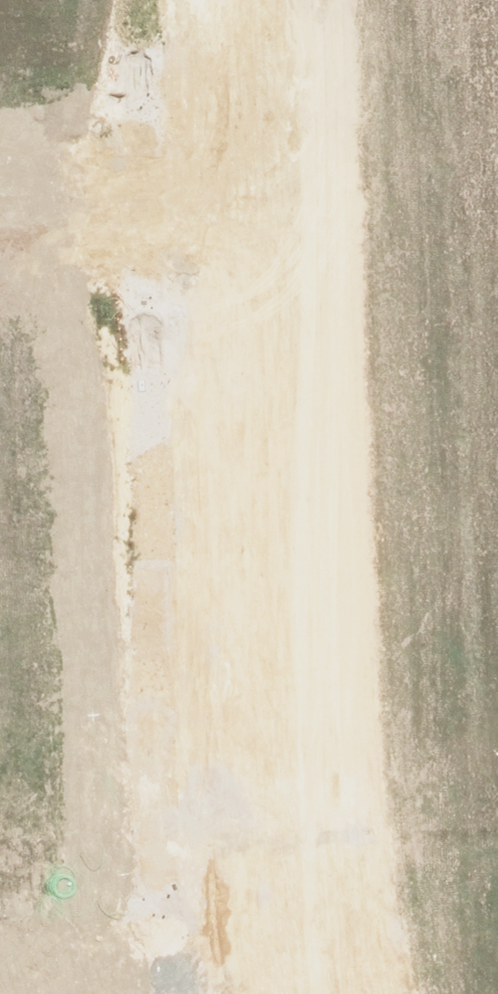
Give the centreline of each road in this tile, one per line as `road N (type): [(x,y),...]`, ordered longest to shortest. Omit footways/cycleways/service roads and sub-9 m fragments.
road 1 (unknown): [(207,993),(187,0)]
road 2 (unknown): [(0,914),(205,888)]
road 3 (unknown): [(0,142),(190,131)]

